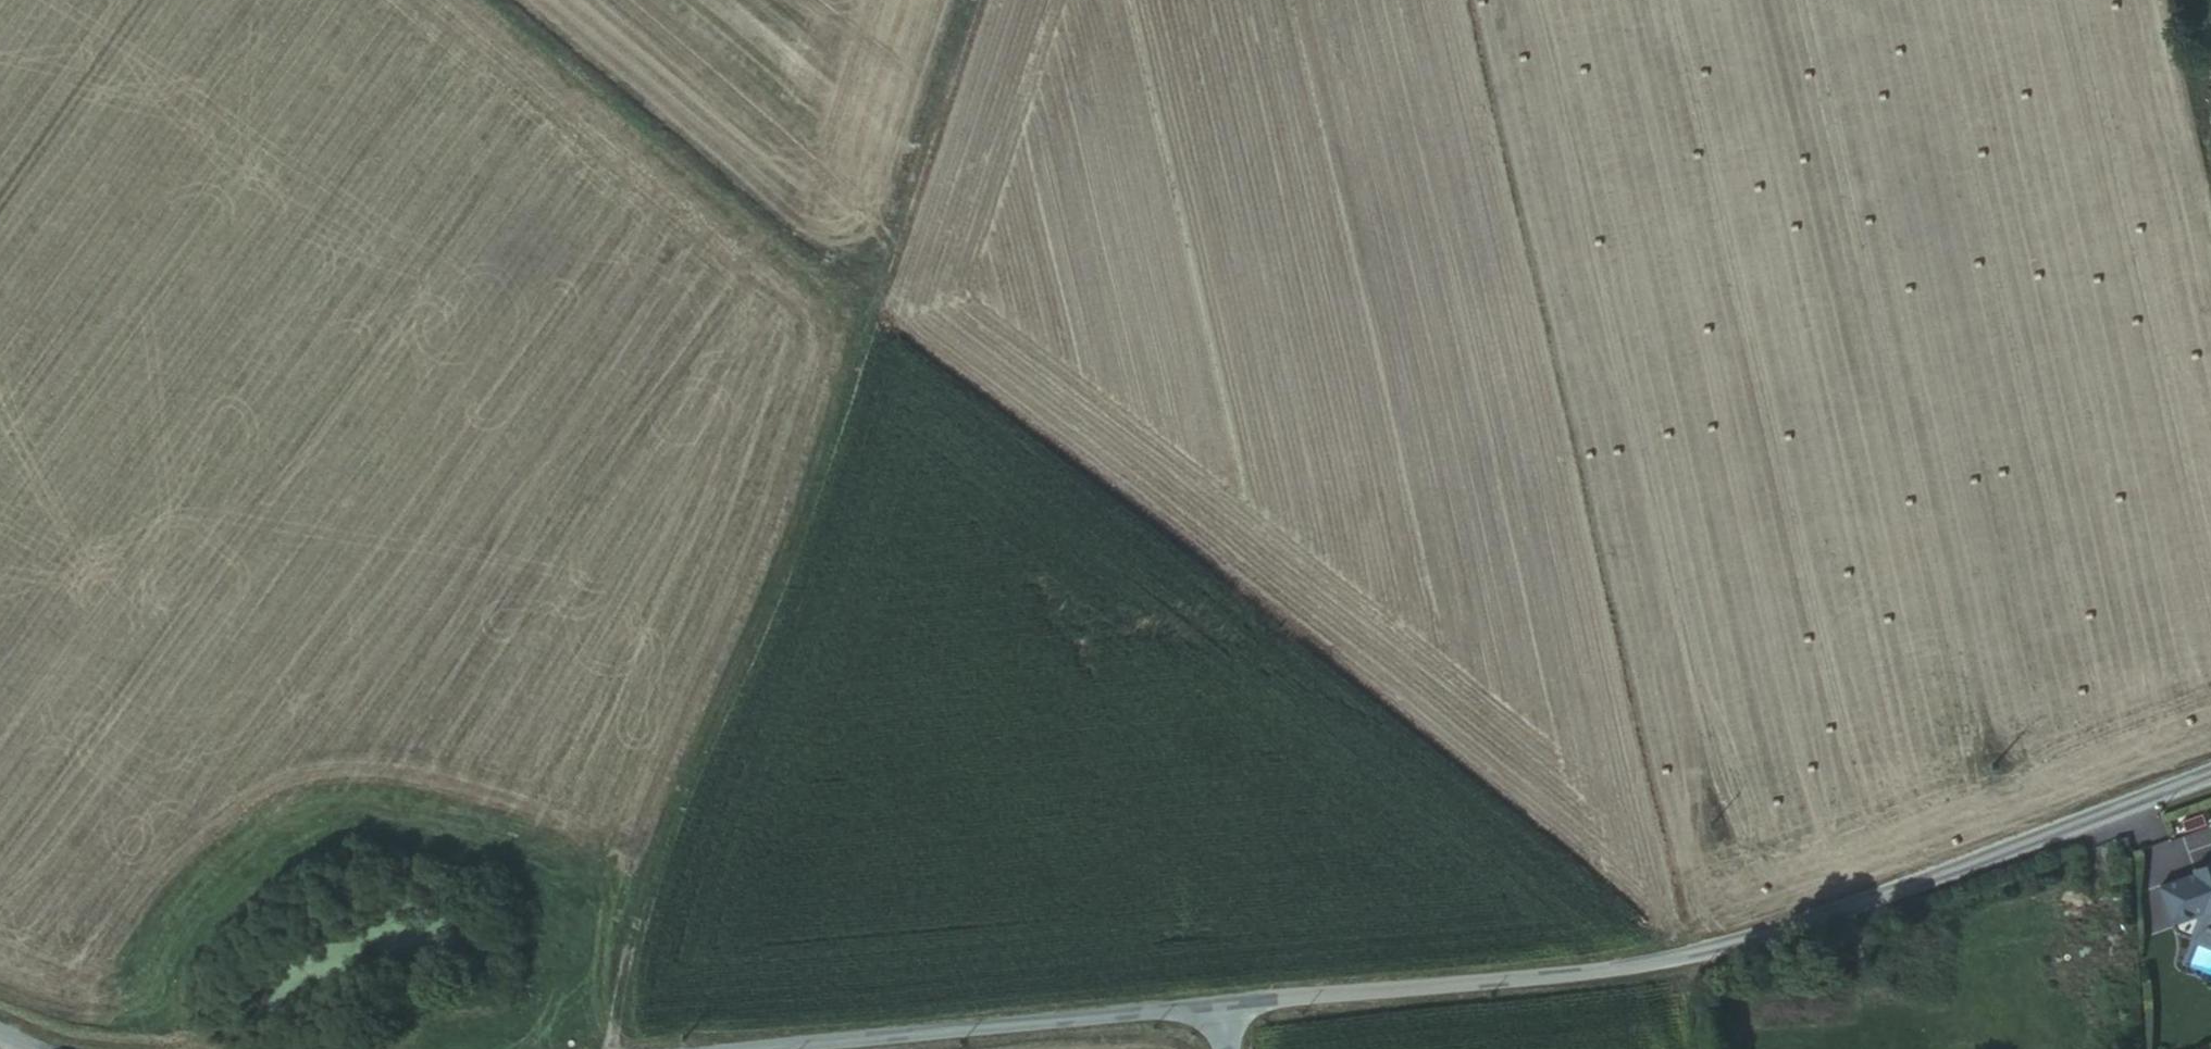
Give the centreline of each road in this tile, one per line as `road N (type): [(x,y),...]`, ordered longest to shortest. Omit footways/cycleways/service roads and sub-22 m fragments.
road 1 (track): [(968,0),(860,302),(787,541),(674,778),(626,951),(612,1048)]
road 2 (unclassified): [(2210,770),(1741,942),(1512,978),(1200,1004)]
road 3 (unclassified): [(1200,1004),(802,1048)]

